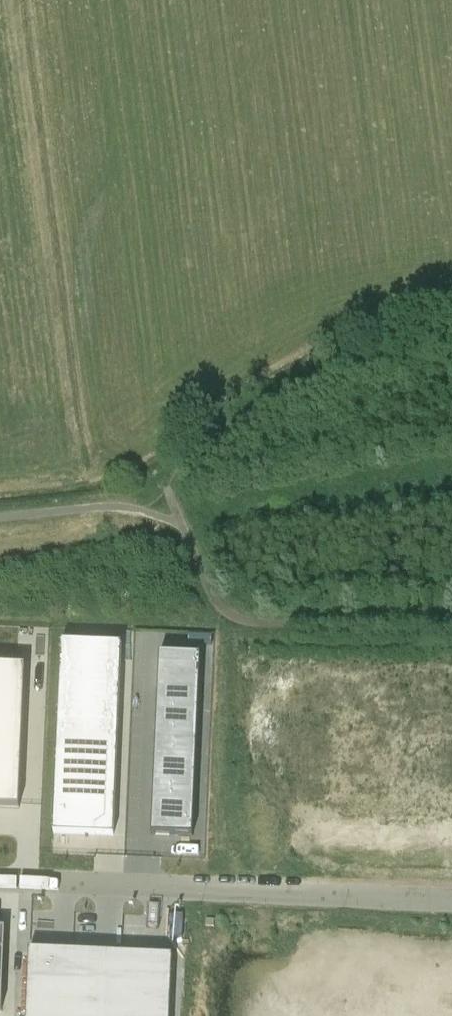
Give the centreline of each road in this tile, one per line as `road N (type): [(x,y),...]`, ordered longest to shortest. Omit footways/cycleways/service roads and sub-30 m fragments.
road 1 (unclassified): [(451,898),(0,877)]

